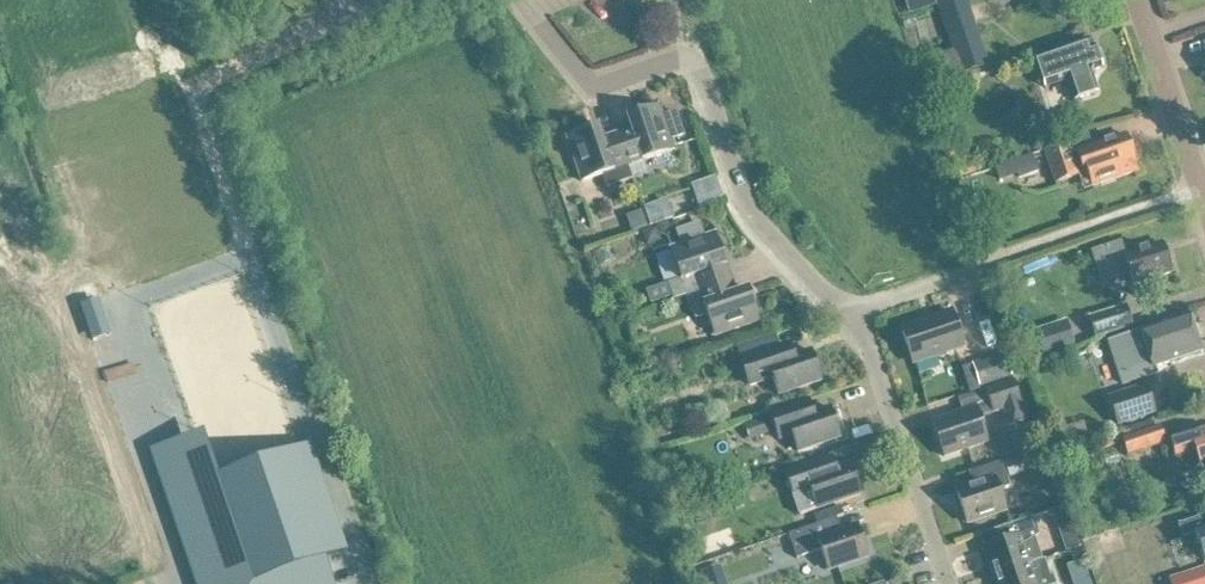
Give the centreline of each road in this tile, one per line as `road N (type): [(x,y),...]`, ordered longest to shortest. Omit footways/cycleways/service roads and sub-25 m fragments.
road 1 (unclassified): [(378,583),(169,0)]
road 2 (unclassified): [(529,0),(591,92),(697,61),(748,212),(802,282),(852,311)]
road 3 (unclassified): [(942,583),(852,311)]
road 4 (tertiary): [(1204,203),(1137,0)]
road 5 (unclassified): [(852,311),(985,265)]
road 6 (unclassified): [(389,0),(259,53)]

